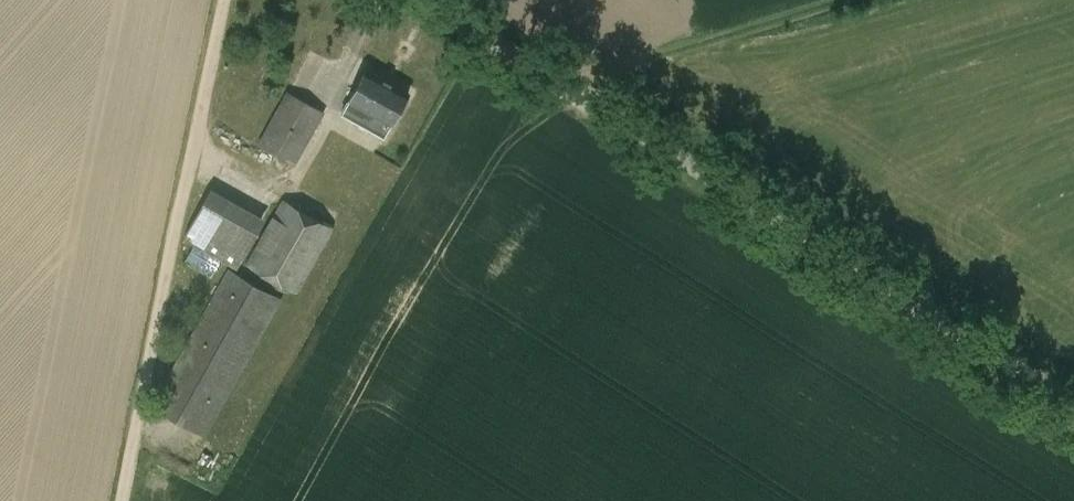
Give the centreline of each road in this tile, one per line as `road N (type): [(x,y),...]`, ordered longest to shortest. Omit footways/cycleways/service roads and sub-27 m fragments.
road 1 (unclassified): [(1073,409),(438,0)]
road 2 (track): [(126,500),(223,0)]
road 3 (track): [(567,80),(827,0)]

